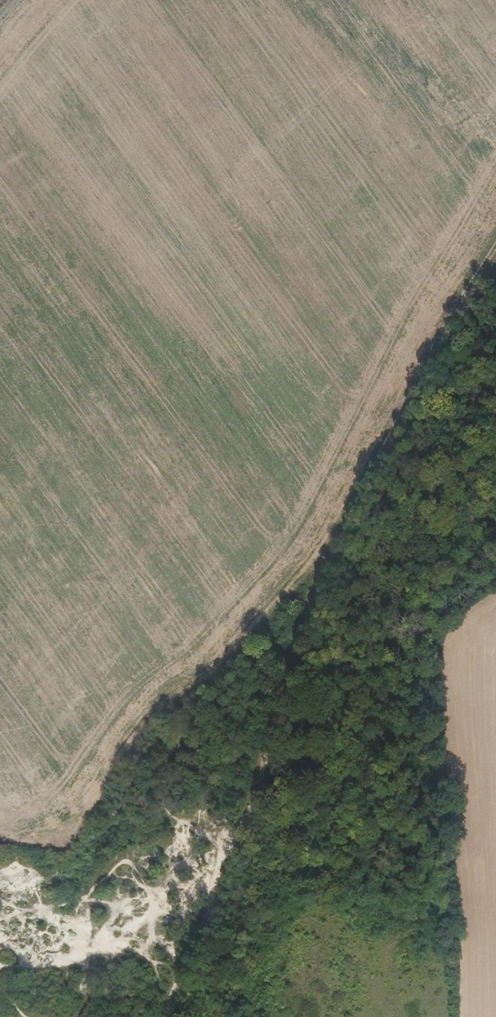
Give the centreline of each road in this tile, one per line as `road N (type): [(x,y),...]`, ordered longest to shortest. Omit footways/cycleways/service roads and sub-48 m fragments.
road 1 (track): [(495,243),(435,339),(298,648),(171,1016)]

